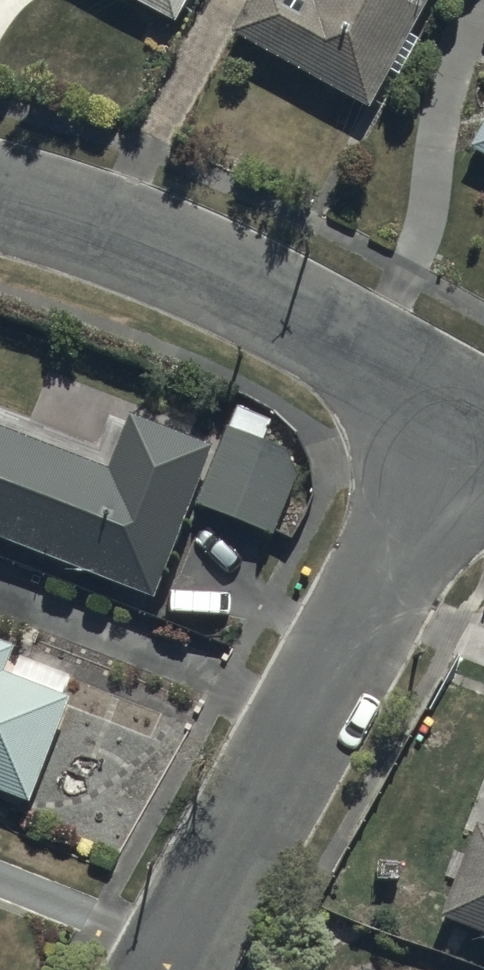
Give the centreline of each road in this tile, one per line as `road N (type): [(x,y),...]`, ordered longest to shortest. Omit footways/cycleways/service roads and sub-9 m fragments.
road 1 (residential): [(473,409),(167,969)]
road 2 (residential): [(473,409),(241,287),(128,236),(0,195)]

